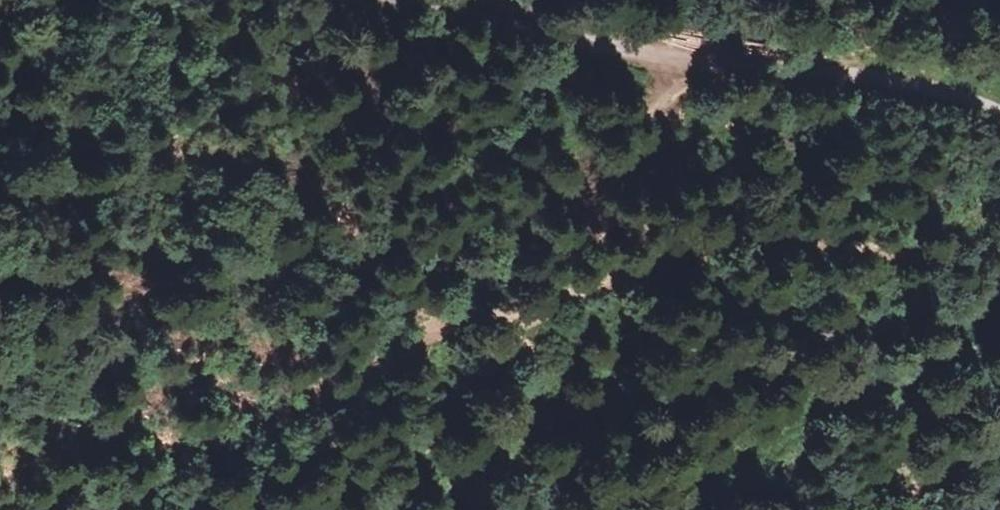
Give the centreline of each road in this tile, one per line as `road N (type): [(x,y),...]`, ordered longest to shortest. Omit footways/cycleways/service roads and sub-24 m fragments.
road 1 (track): [(999,277),(842,246),(642,270),(556,301),(451,322),(341,392),(154,467),(97,509)]
road 2 (track): [(416,0),(532,32),(699,61),(912,81),(999,113)]
road 3 (track): [(393,509),(435,441),(556,301),(628,156),(654,114),(692,82),(699,61)]
road 4 (track): [(999,296),(939,360),(838,402),(774,447),(717,469)]

